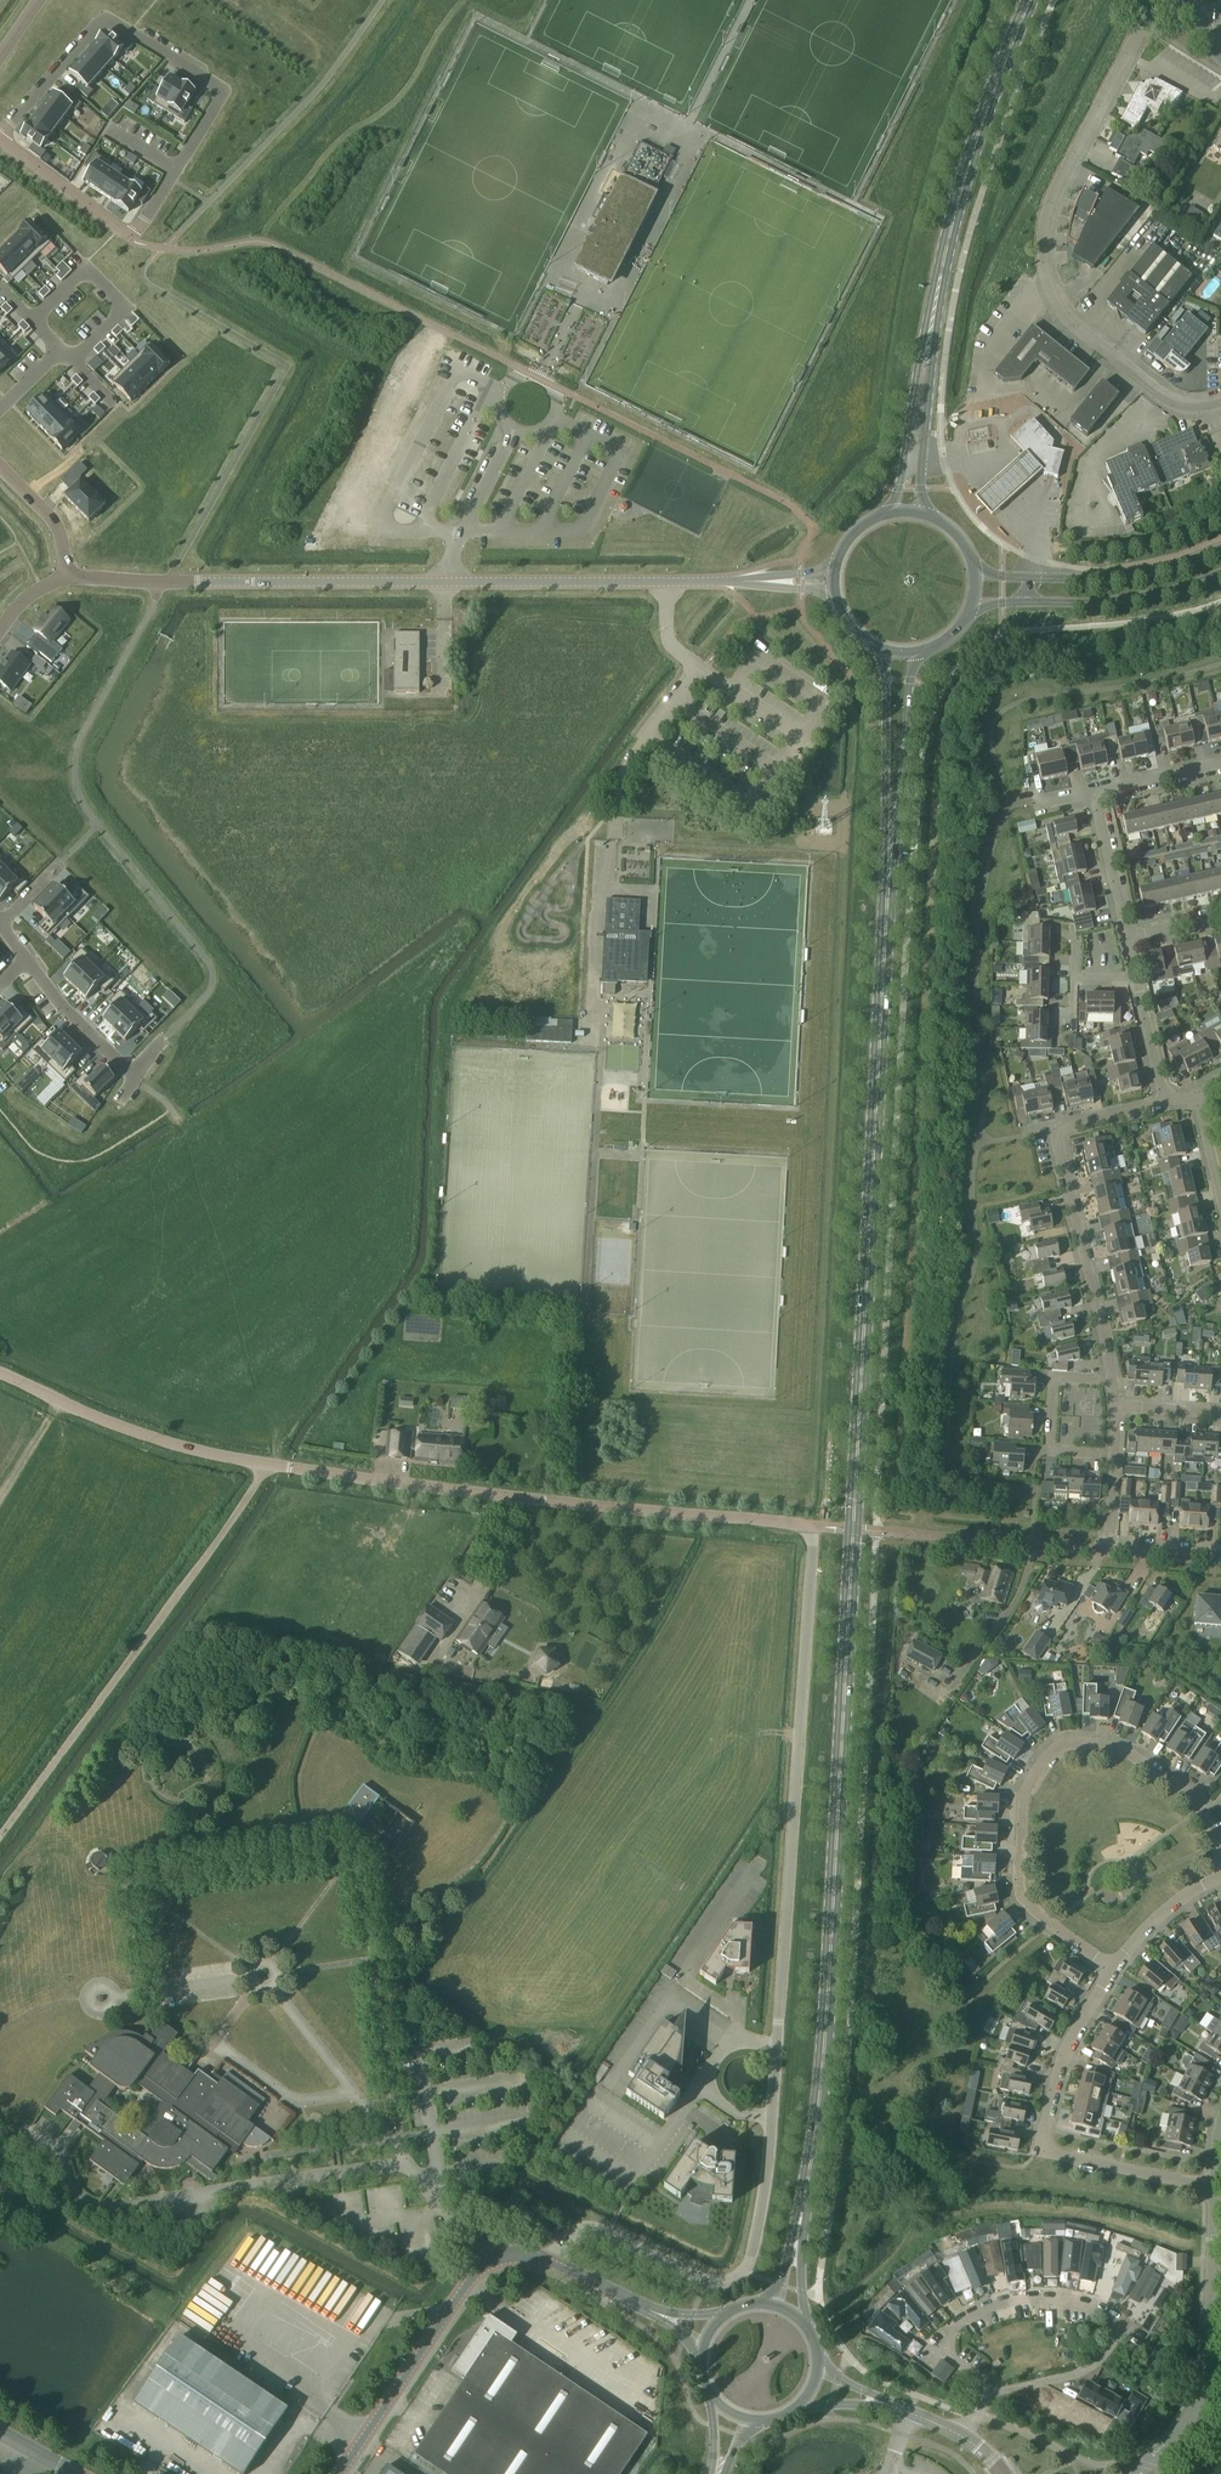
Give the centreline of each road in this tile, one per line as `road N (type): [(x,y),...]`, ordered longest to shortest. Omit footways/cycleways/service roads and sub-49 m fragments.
road 1 (tertiary): [(746,2270),(770,2147),(813,1527),(288,1469),(126,1430),(0,1373)]
road 2 (secondary): [(803,2219),(825,2053),(889,880)]
road 3 (unclassified): [(68,577),(666,584)]
road 4 (residential): [(1220,401),(1174,407),(1070,319),(1050,293),(1046,254),(1048,213),(1062,175),(1145,20),(1190,2)]
road 5 (residential): [(1113,1969),(1021,1892),(1024,1799),(1047,1756),(1079,1743),(1129,1753),(1197,1803),(1220,1851)]
road 6 (residential): [(0,134),(105,20),(214,82),(220,97),(130,237)]
road 7 (unclassified): [(408,2164),(132,2204),(35,2141)]
road 8 (residential): [(1113,1969),(1065,2052),(1045,2147),(1215,2188)]
road 9 (residential): [(936,2344),(979,2313),(1018,2300),(1088,2306),(1116,2323),(1110,2350),(1086,2370),(985,2396)]
road 10 (secondary): [(932,322),(967,171),(1030,0)]
road 11 (unclassified): [(666,584),(667,638),(703,671),(622,777),(615,840)]
road 12 (residential): [(1163,2451),(1206,2378),(1215,2188)]
road 13 (unclassified): [(341,2473),(492,2258)]
road 14 (residential): [(1115,1381),(1058,1129)]
road 15 (tertiary): [(971,611),(1131,598),(1220,573)]
road 16 (tertiary): [(1220,547),(1178,564),(1095,579),(976,573)]
road 17 (secondary): [(881,650),(889,880)]
road 18 (secondary): [(889,880),(918,653)]
road 19 (tertiary): [(746,2270),(726,2282),(706,2282),(588,2231),(568,2239),(554,2264)]
road 20 (residential): [(33,320),(84,270),(124,313),(76,361)]
road 21 (residential): [(1115,1381),(1056,1381),(1051,1455),(1115,1458)]
road 22 (secondary): [(932,322),(891,513)]
road 23 (secondary): [(924,514),(932,322)]
road 24 (residential): [(25,960),(136,1080)]
road 25 (residential): [(0,139),(130,237)]
road 26 (residential): [(1129,945),(1094,791)]
road 27 (residential): [(1109,1552),(958,1541)]
road 28 (residential): [(1220,1874),(1153,1921),(1113,1969)]
road 29 (unclassified): [(252,1981),(114,1997)]
road 30 (residential): [(0,466),(54,521),(68,577)]
road 31 (unclassified): [(354,2093),(274,1990)]
road 32 (residential): [(1094,791),(1220,762)]
road 33 (residential): [(1165,1103),(1136,978)]
road 34 (unclassified): [(492,2258),(408,2164)]

